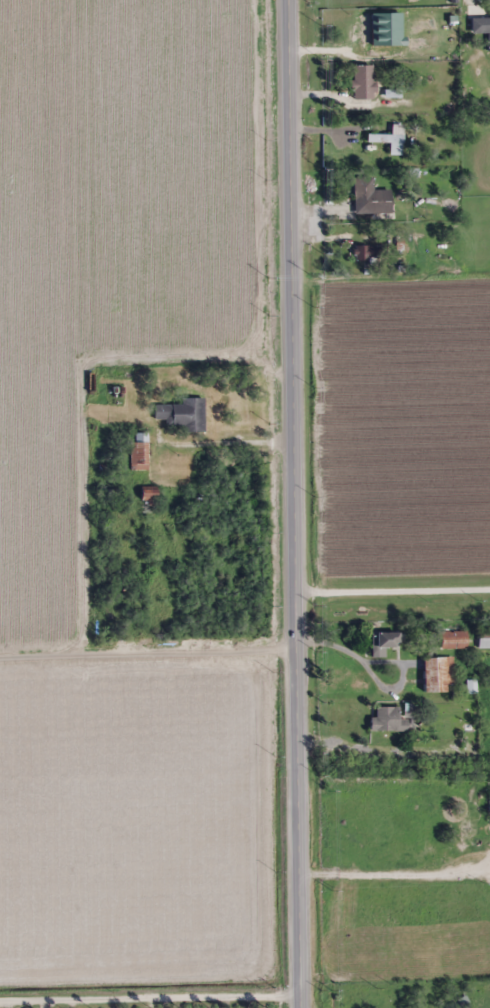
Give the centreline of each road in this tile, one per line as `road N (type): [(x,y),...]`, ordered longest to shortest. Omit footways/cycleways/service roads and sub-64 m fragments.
road 1 (secondary): [(295,651),(287,0)]
road 2 (secondary): [(295,651),(299,1007)]
road 3 (residential): [(0,655),(295,651)]
road 4 (residential): [(294,578),(489,577)]

